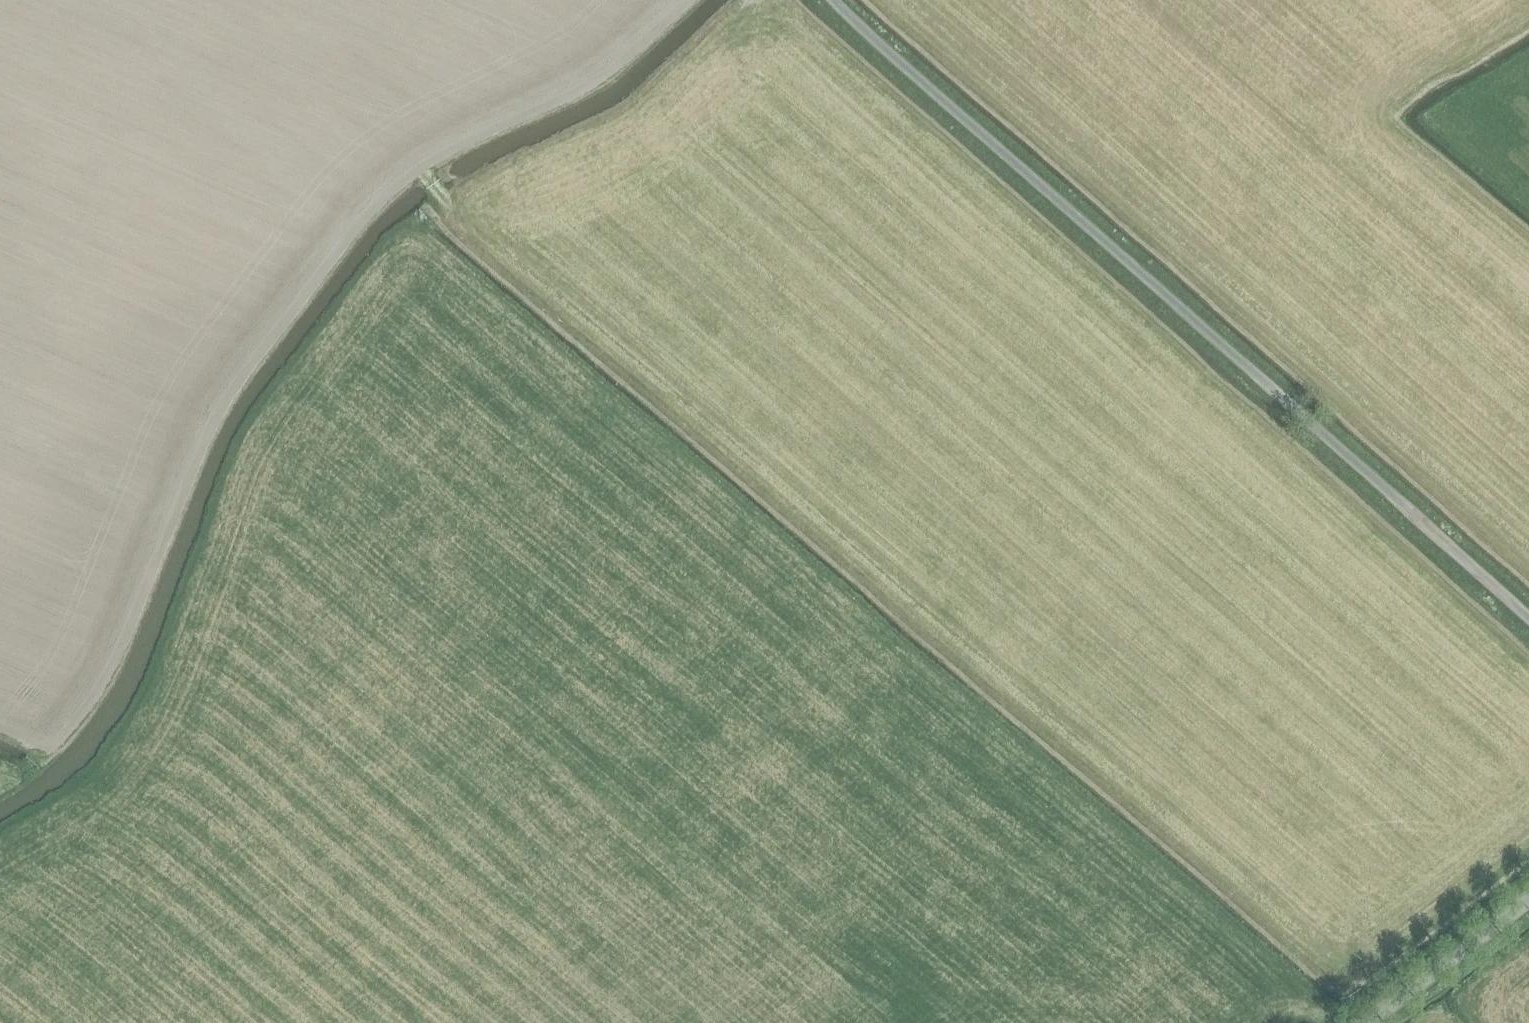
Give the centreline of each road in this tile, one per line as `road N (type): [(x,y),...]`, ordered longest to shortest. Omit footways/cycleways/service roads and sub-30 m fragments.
road 1 (tertiary): [(1355,1022),(1528,895)]

